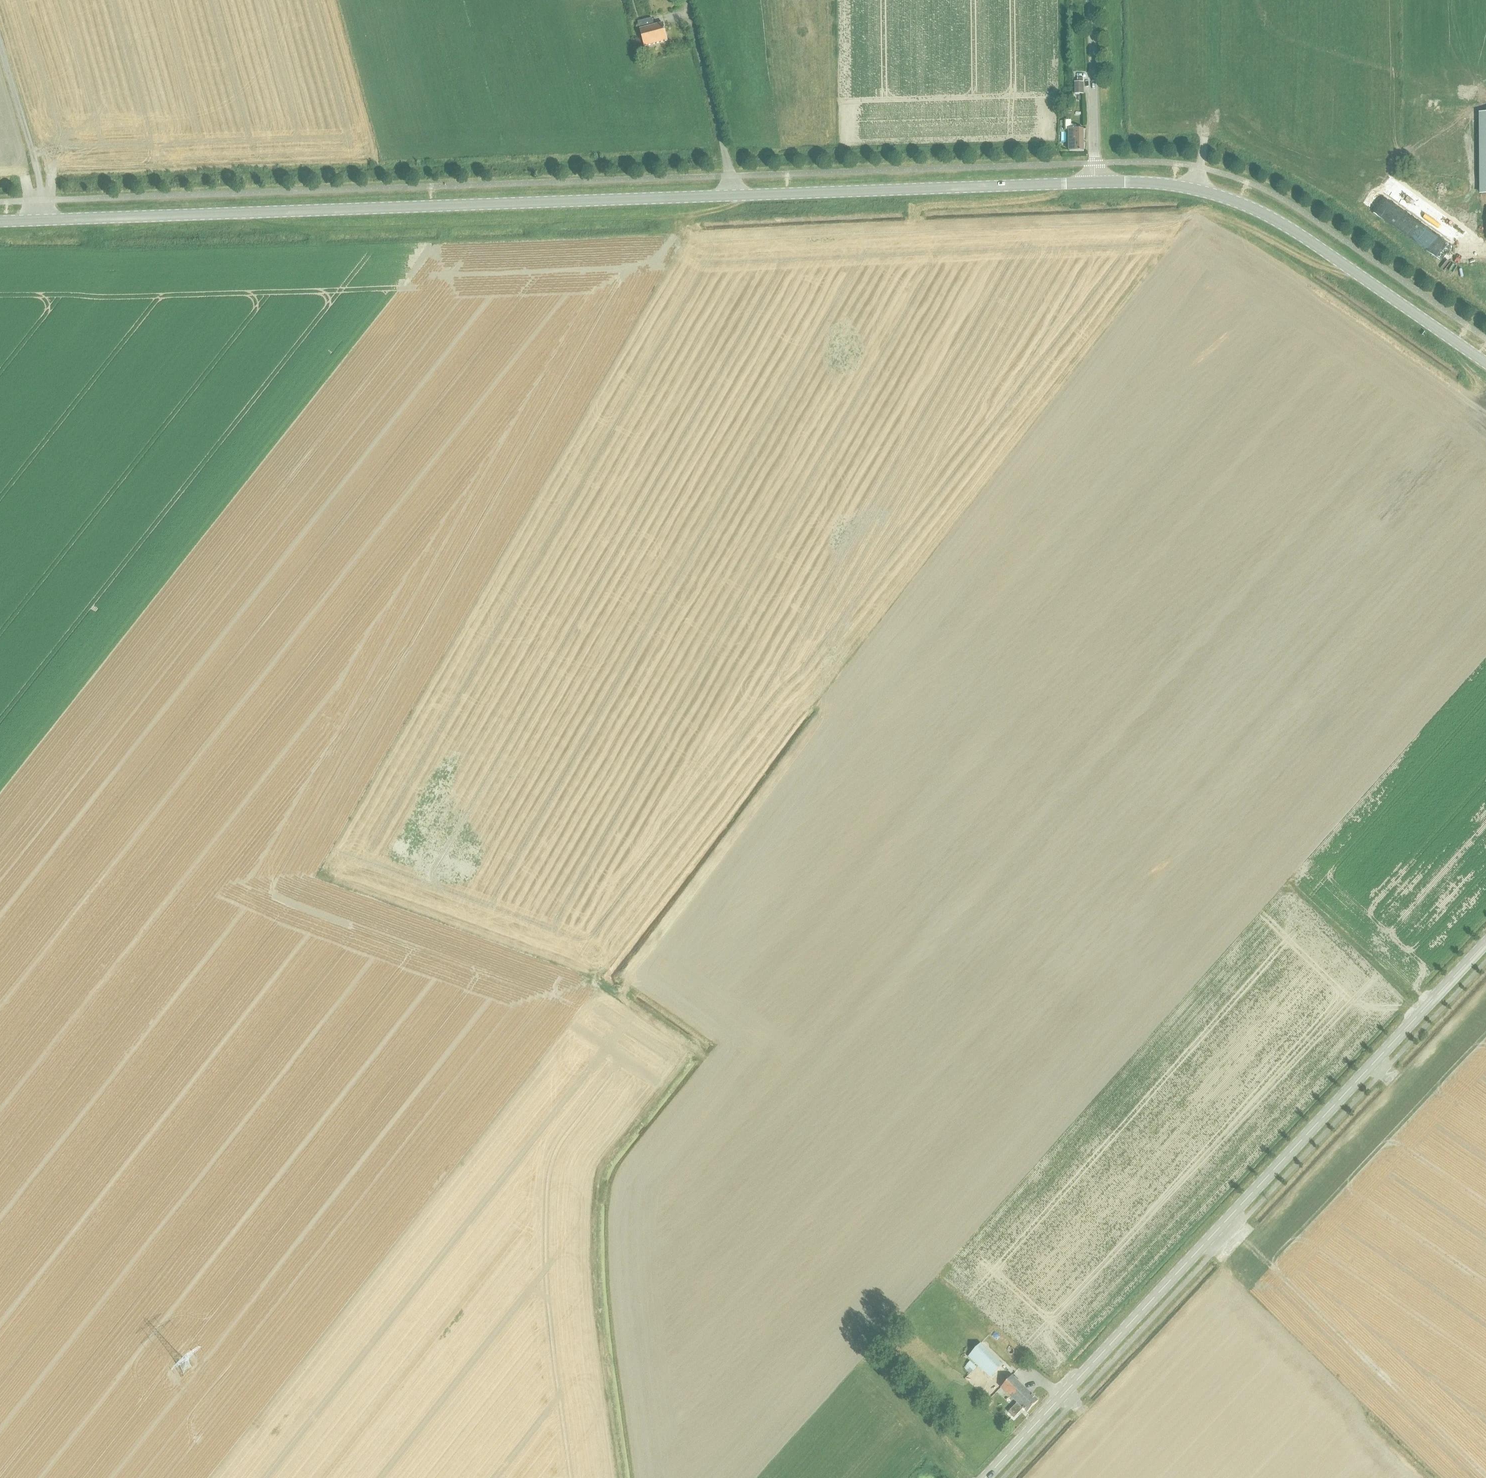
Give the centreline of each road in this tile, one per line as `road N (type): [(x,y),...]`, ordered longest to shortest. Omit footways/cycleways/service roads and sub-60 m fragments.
road 1 (secondary): [(0,222),(1095,182)]
road 2 (secondary): [(988,1477),(1485,945)]
road 3 (secondary): [(1485,364),(1263,213),(1196,190),(1095,182)]
road 4 (unclassified): [(1095,182),(1091,0)]

